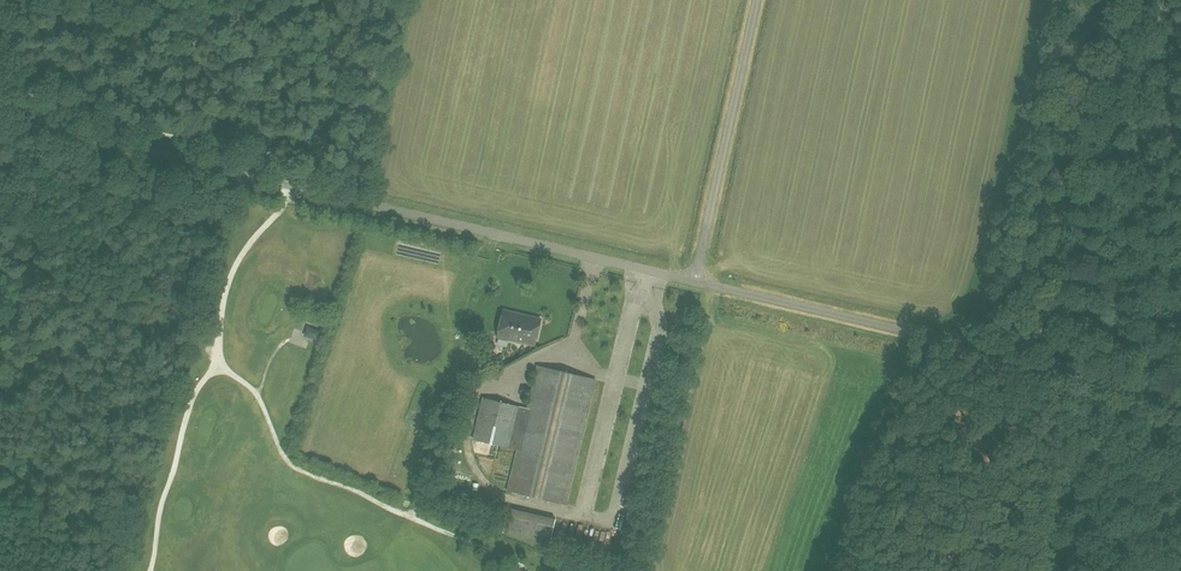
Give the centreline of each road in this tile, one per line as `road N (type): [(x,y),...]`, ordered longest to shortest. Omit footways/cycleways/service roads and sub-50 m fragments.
road 1 (unclassified): [(695,282),(0,118)]
road 2 (unclassified): [(1180,395),(695,282)]
road 3 (unclassified): [(695,282),(756,0)]

